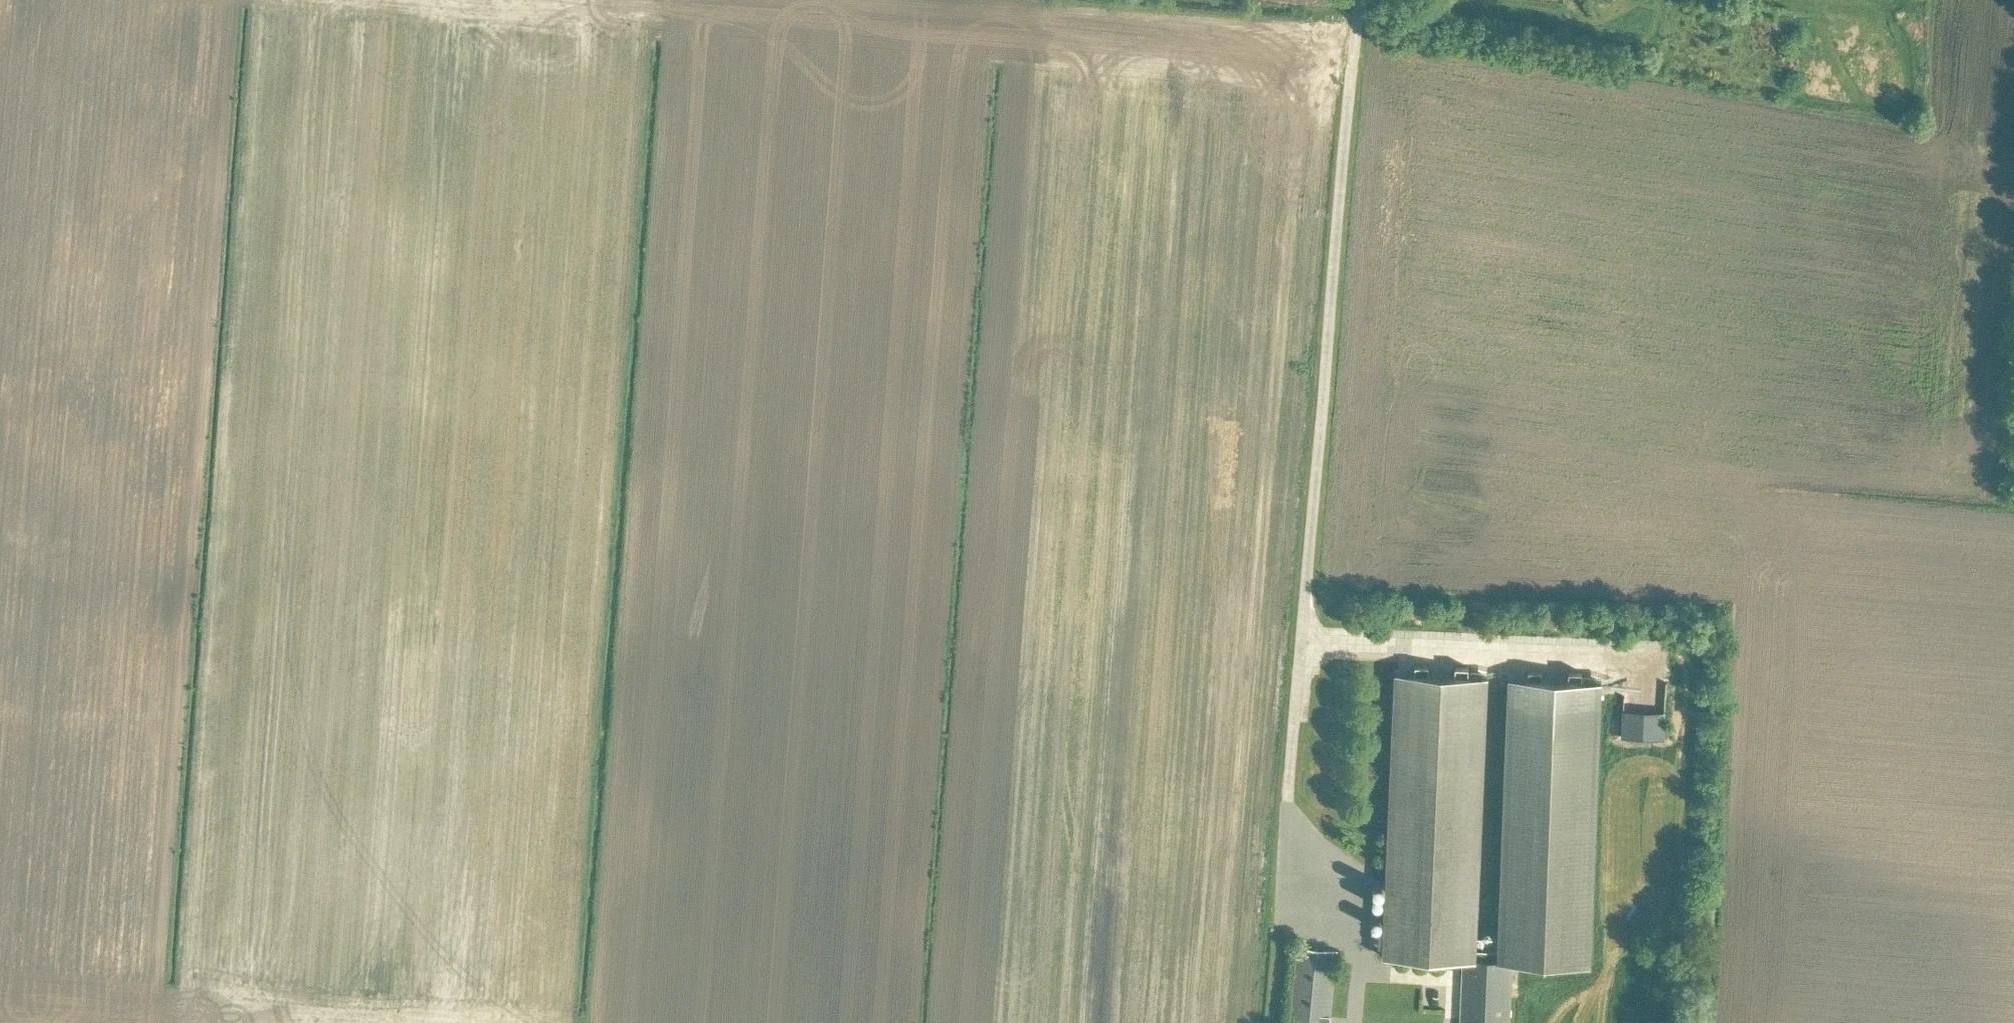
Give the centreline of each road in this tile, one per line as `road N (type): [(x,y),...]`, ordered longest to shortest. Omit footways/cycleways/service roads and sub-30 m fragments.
road 1 (track): [(1286,796),(1364,0)]

